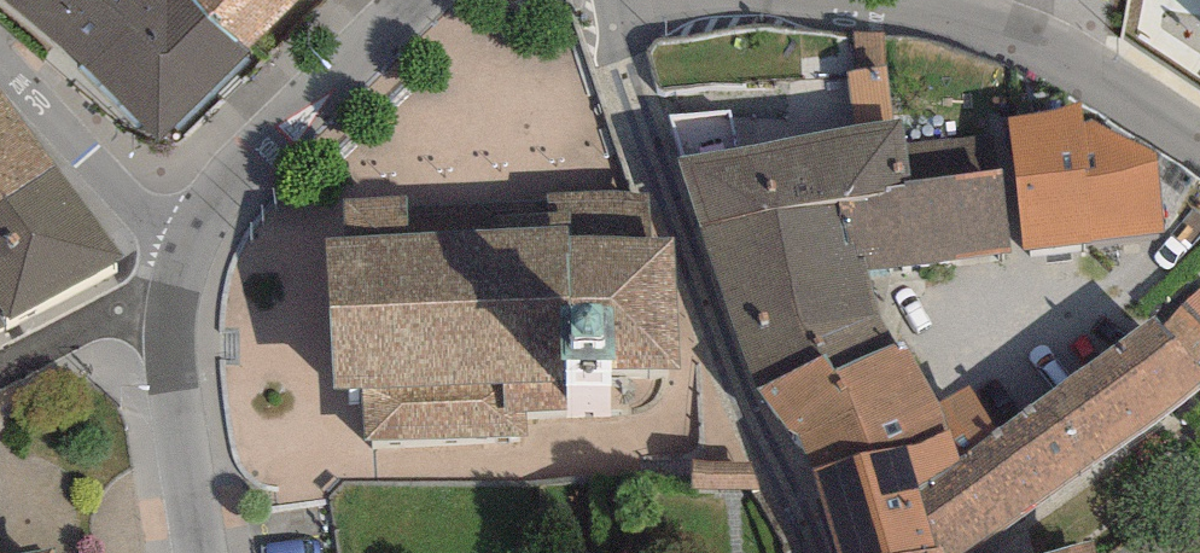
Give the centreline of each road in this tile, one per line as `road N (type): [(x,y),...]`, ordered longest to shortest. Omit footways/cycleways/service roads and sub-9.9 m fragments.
road 1 (residential): [(816,0),(1036,48),(1199,154)]
road 2 (residential): [(388,0),(252,133),(159,295)]
road 3 (residential): [(159,295),(100,143),(0,65)]
road 4 (residential): [(159,295),(204,552)]
road 5 (residential): [(0,378),(159,295)]

